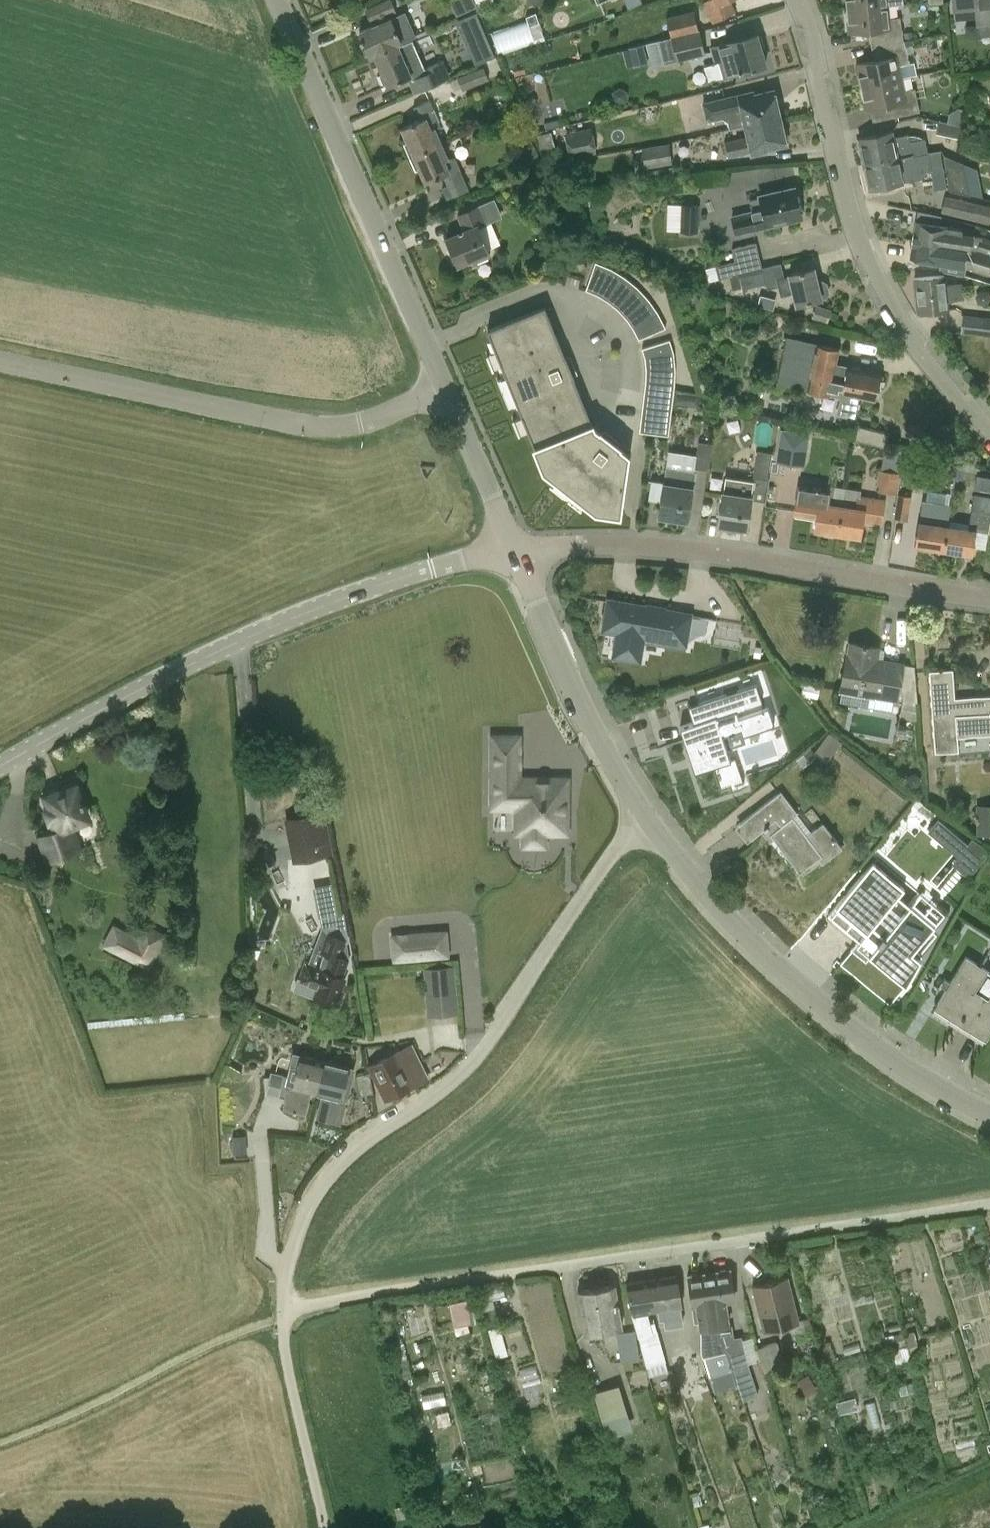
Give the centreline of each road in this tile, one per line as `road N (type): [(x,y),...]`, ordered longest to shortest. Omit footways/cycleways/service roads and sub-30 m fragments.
road 1 (residential): [(284,1310),(989,1204)]
road 2 (residential): [(284,1310),(303,1209),(348,1153),(474,1058),(607,860),(651,821)]
road 3 (tertiary): [(0,765),(142,686),(308,613),(513,549)]
road 4 (tertiary): [(989,598),(700,548),(513,549)]
road 5 (residential): [(989,422),(895,303),(859,217),(801,0)]
road 6 (residential): [(989,1112),(864,1038),(753,945),(651,821)]
road 7 (tertiary): [(445,393),(278,0)]
road 8 (unclassified): [(0,359),(302,424),(361,421)]
road 9 (residential): [(651,821),(513,549)]
road 10 (residential): [(323,1527),(283,1343),(284,1310)]
road 11 (tertiary): [(513,549),(445,393)]

